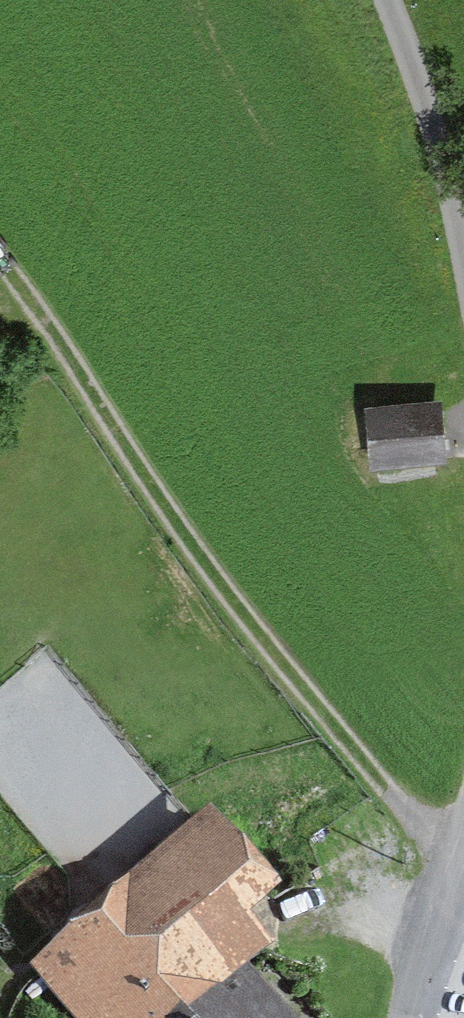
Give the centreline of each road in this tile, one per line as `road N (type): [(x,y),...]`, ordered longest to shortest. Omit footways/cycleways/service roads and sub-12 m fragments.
road 1 (track): [(462,863),(309,695),(206,566),(0,258)]
road 2 (residential): [(463,249),(441,150),(386,0)]
road 3 (residential): [(414,1017),(463,857)]

